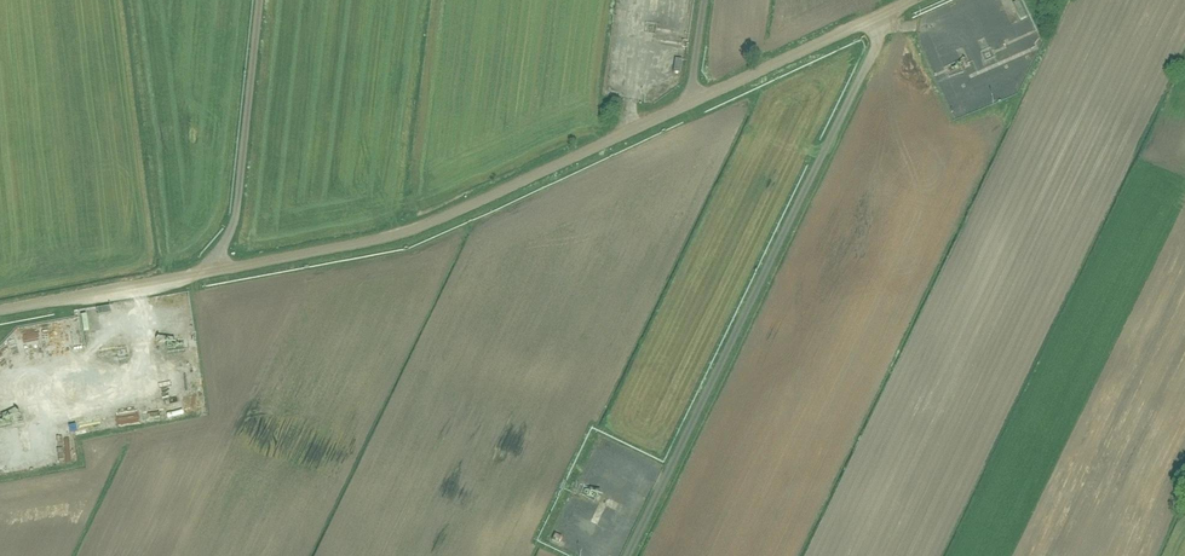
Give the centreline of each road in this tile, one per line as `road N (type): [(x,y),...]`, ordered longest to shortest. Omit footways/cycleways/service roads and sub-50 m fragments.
road 1 (unclassified): [(924,0),(383,236),(0,309)]
road 2 (track): [(887,18),(628,555)]
road 3 (track): [(209,269),(227,246),(246,192),(265,0)]

